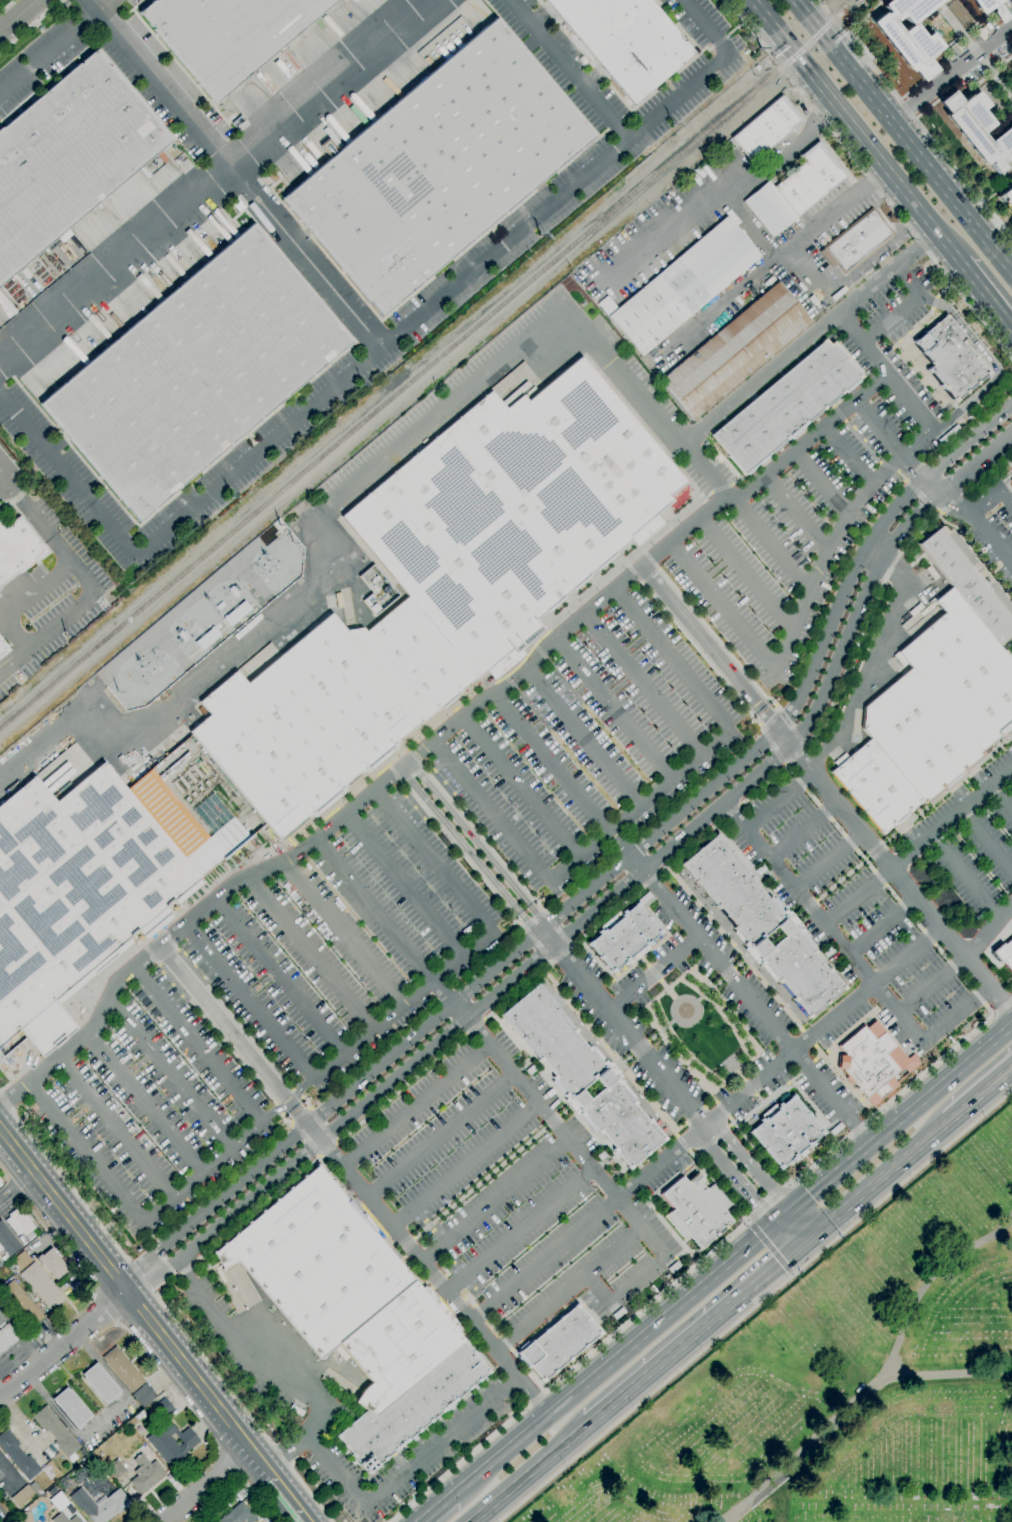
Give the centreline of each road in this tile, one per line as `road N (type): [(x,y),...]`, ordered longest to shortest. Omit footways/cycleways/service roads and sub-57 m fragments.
road 1 (tertiary): [(0,1132),(264,1470)]
road 2 (primary): [(772,1227),(451,1495)]
road 3 (primary): [(1011,273),(793,0)]
road 4 (primary): [(752,0),(961,263)]
road 5 (primary): [(1011,1024),(790,1212)]
road 6 (primary): [(589,1422),(793,1251)]
road 7 (primary): [(811,1235),(948,1121)]
road 8 (tertiary): [(125,1292),(0,1393)]
road 9 (primary): [(470,1521),(589,1422)]

